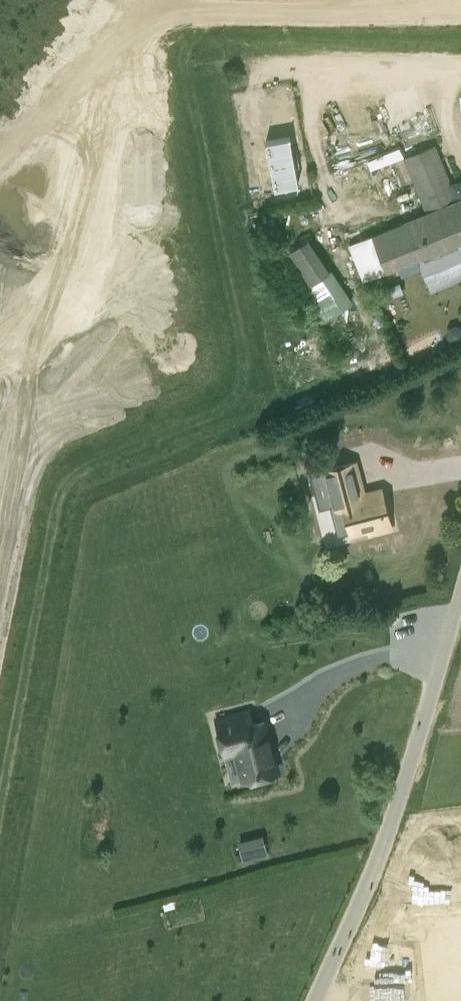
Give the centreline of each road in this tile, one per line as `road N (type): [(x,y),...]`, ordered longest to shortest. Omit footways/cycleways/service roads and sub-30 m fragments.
road 1 (track): [(460,3),(163,15),(124,35),(67,356),(0,501)]
road 2 (unclassified): [(316,1000),(388,840),(460,594)]
road 3 (track): [(0,143),(25,130),(124,35)]

